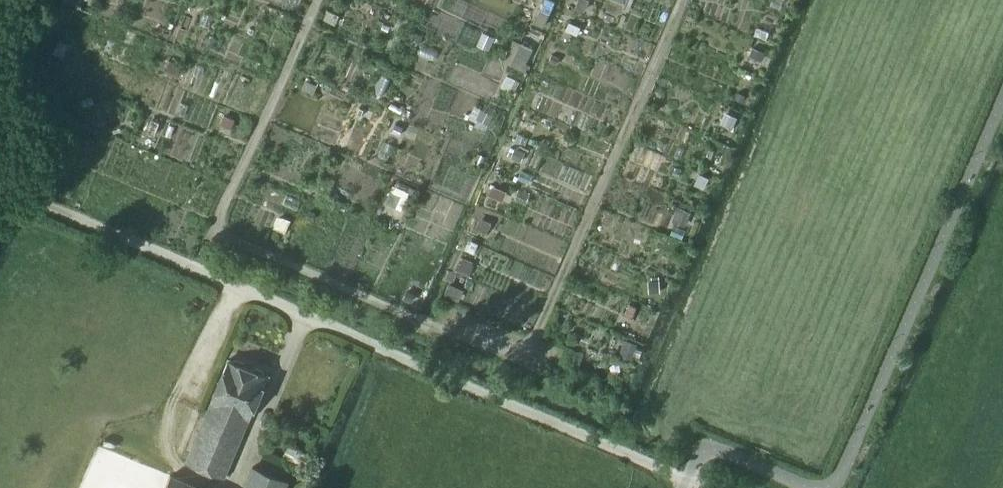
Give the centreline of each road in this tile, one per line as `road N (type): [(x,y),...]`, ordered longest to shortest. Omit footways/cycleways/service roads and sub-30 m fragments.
road 1 (track): [(689,0),(531,359),(215,239),(322,0)]
road 2 (track): [(730,487),(0,193)]

